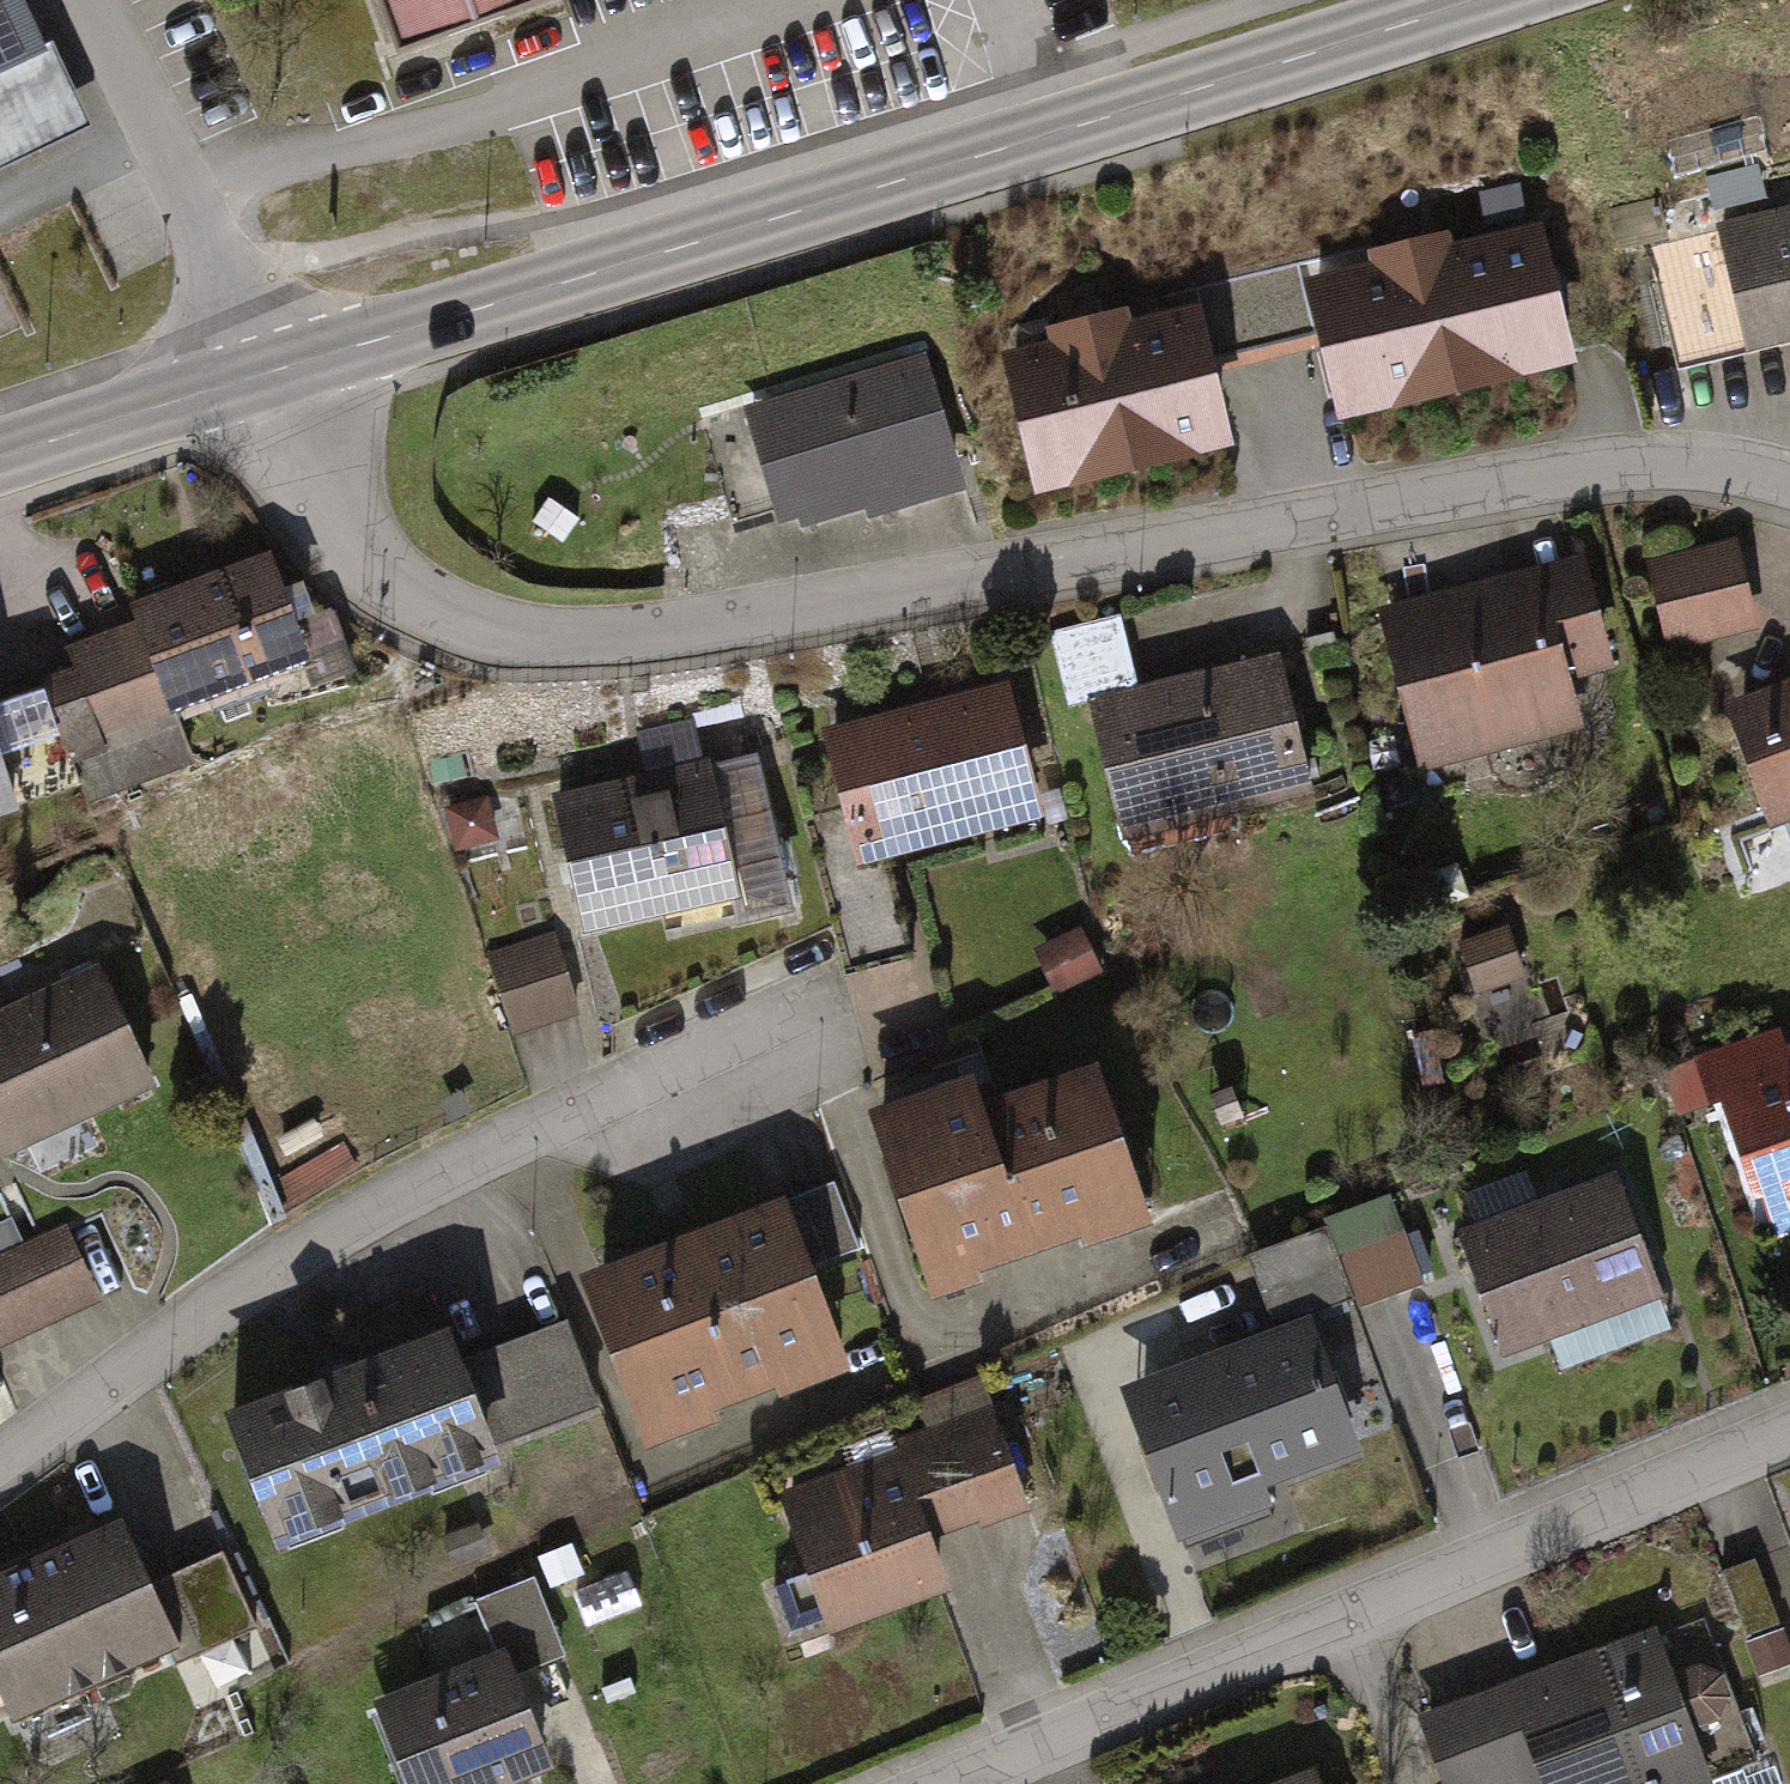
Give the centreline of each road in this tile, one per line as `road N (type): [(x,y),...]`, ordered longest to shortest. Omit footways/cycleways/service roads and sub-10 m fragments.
road 1 (residential): [(261,374),(314,492),(373,567),(496,632),(654,630),(1518,475),(1705,471),(1789,496)]
road 2 (secondary): [(1480,0),(261,374)]
road 3 (residential): [(0,1469),(287,1262),(836,1011)]
road 4 (residential): [(936,1783),(1789,1417)]
road 5 (secondary): [(261,374),(0,456)]

